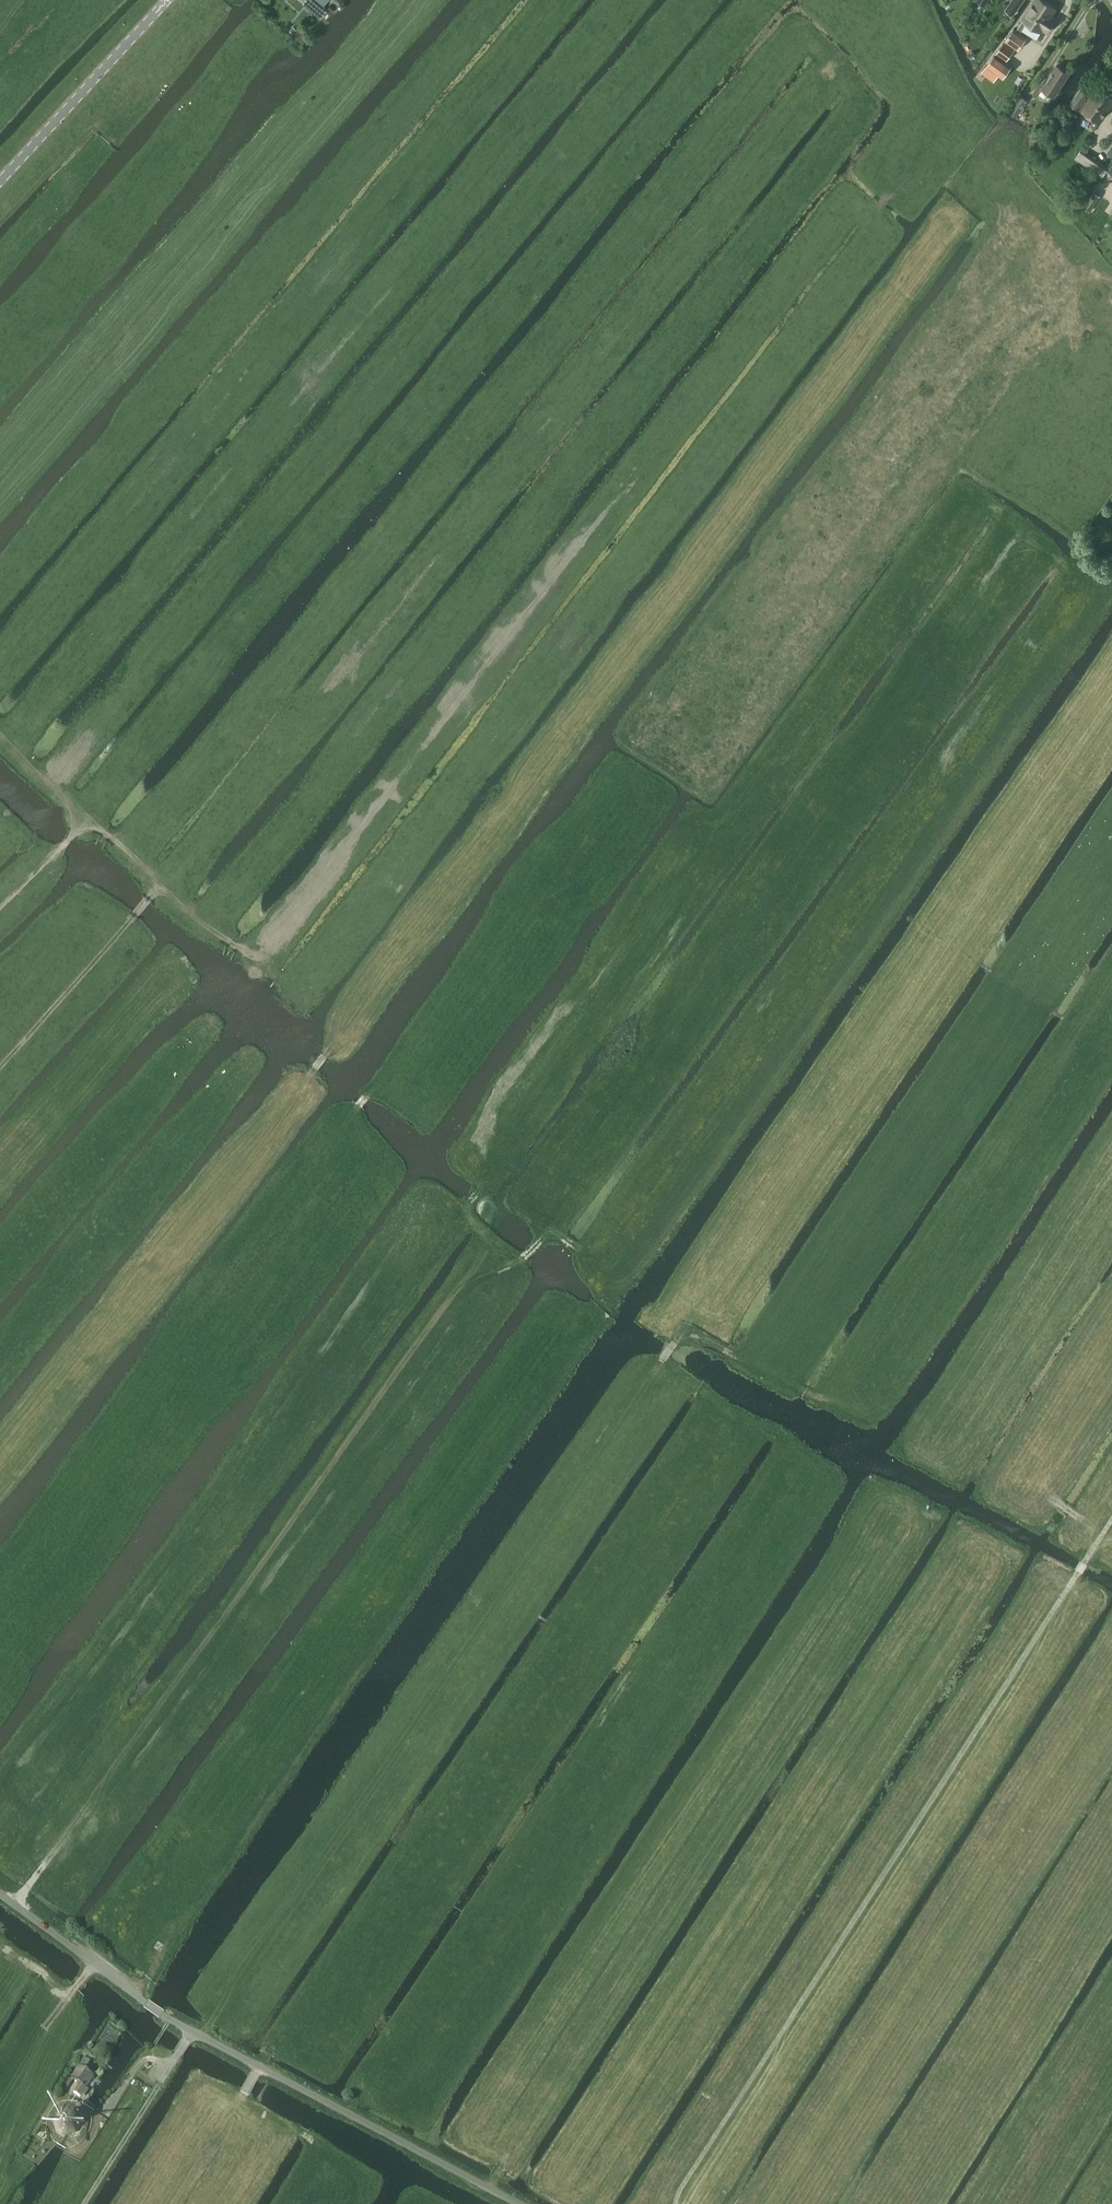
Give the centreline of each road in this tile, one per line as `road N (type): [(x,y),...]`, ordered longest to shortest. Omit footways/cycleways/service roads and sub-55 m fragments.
road 1 (track): [(676,2203),(1075,1577)]
road 2 (unclassified): [(518,2203),(161,2015),(0,1895)]
road 3 (unclassified): [(0,181),(167,0)]
road 4 (track): [(172,2065),(82,2203)]

